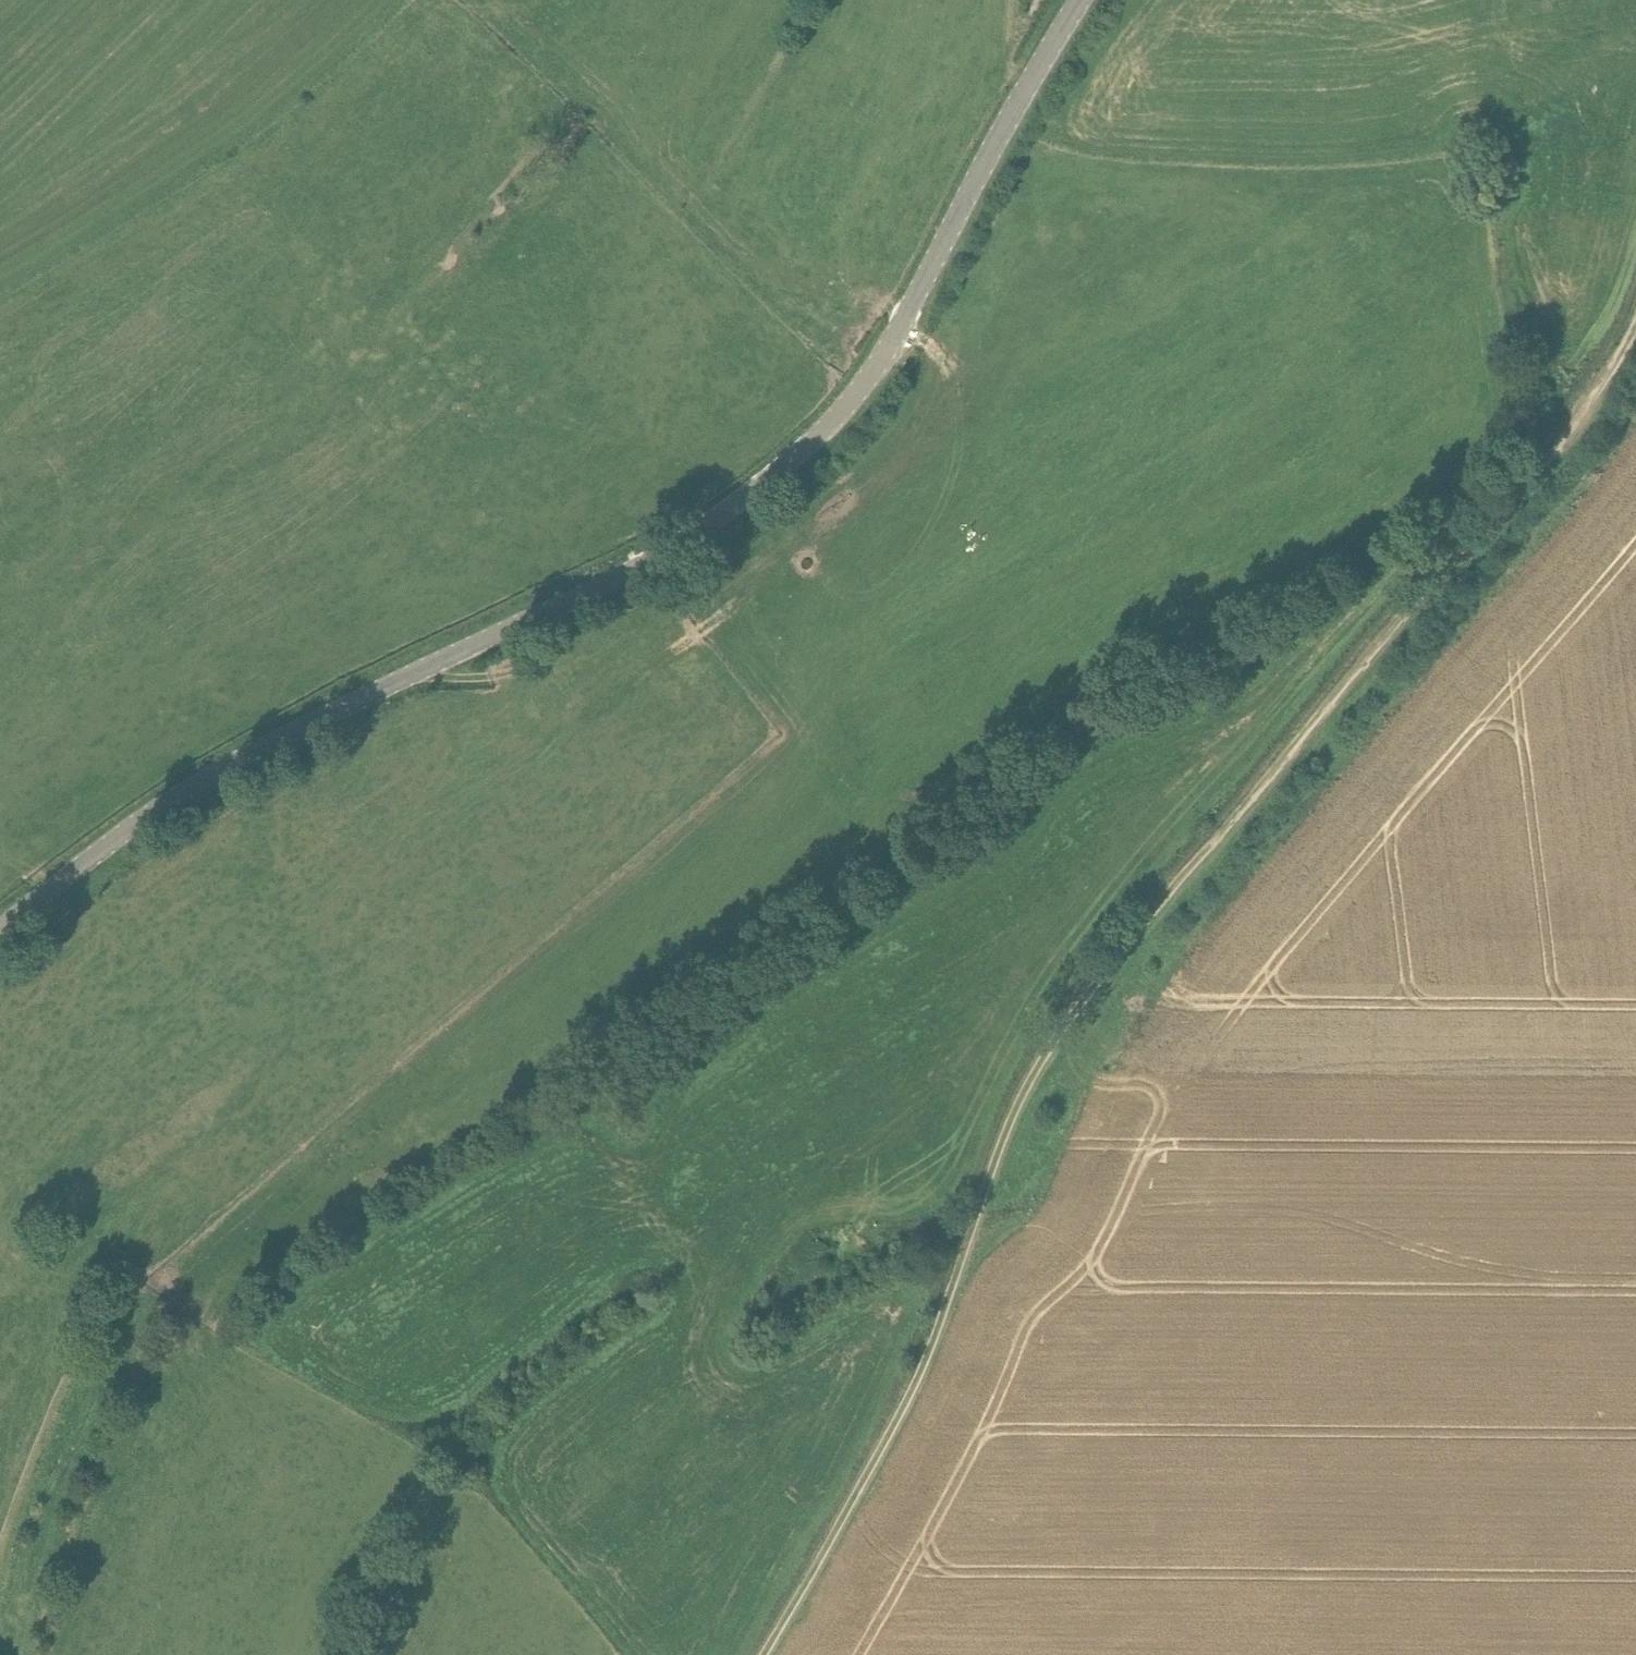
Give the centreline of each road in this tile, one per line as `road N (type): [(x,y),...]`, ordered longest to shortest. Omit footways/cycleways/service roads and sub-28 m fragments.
road 1 (track): [(760,1654),(916,1378),(1009,1110),(1079,1002),(1333,712),(1604,376),(1635,320)]
road 2 (tertiary): [(0,933),(212,774),(576,598),(753,494),(818,434),(887,349),(1081,0)]

